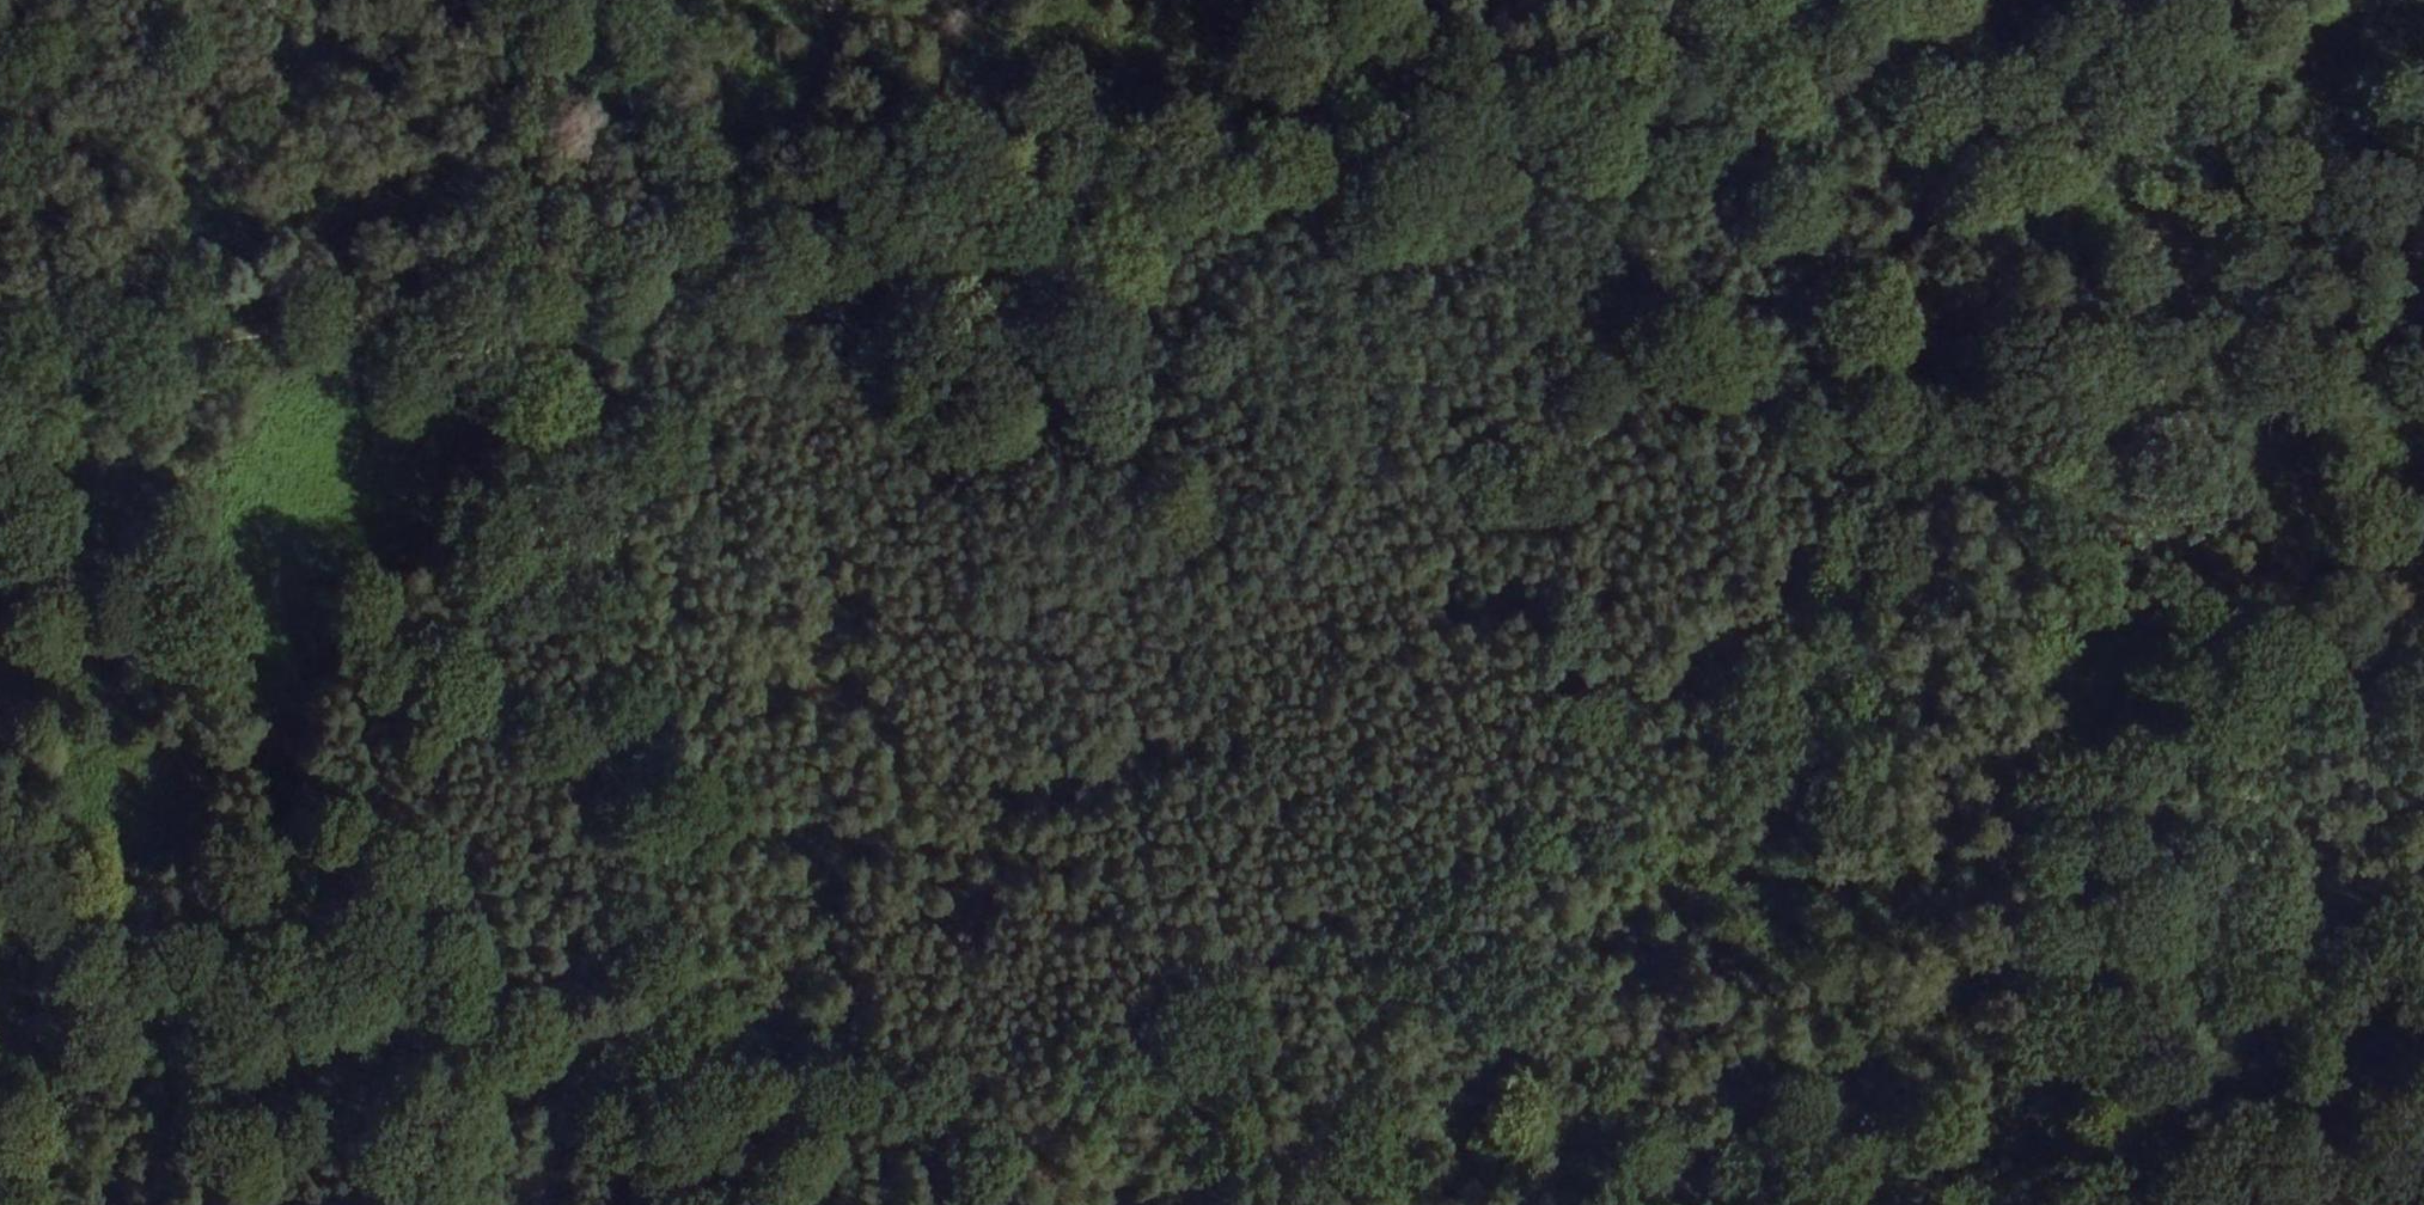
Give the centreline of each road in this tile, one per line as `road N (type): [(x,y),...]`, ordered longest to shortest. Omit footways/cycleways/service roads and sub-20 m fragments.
road 1 (track): [(0,397),(1852,0)]
road 2 (track): [(2068,1204),(2085,0)]

